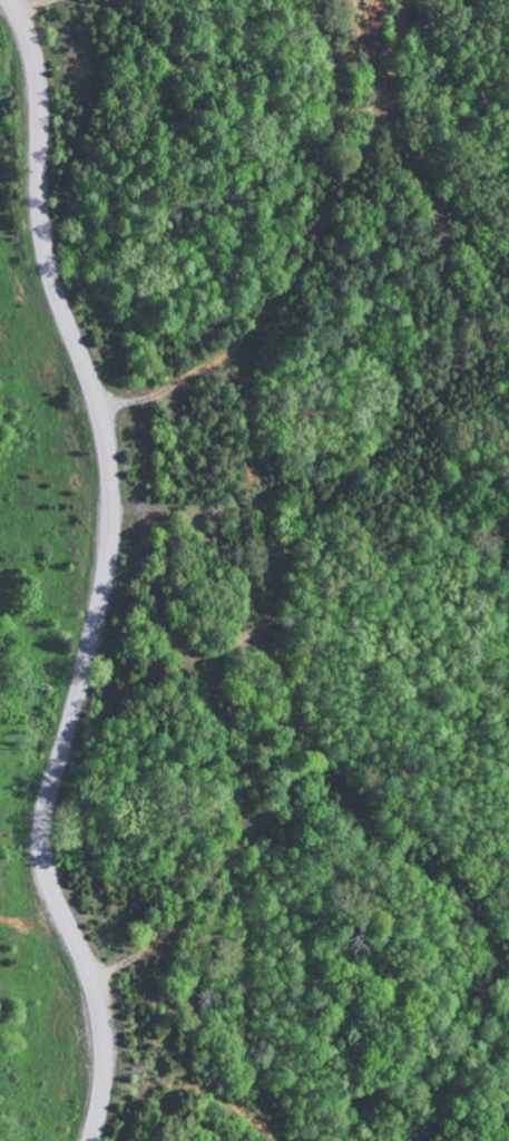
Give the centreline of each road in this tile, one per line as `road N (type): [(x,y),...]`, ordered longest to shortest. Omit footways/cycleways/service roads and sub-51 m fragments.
road 1 (residential): [(91,1140),(104,1081),(102,1031),(45,846),(50,792),(101,603),(110,486),(99,415),(48,265),(35,65),(8,0)]

